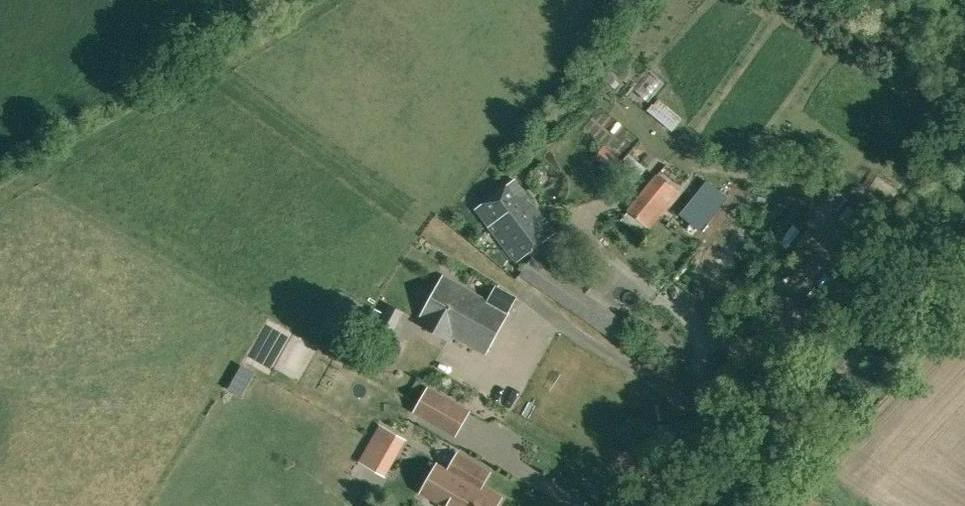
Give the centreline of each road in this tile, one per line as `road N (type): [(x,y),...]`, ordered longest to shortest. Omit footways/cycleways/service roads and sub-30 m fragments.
road 1 (unclassified): [(964,240),(711,505)]

